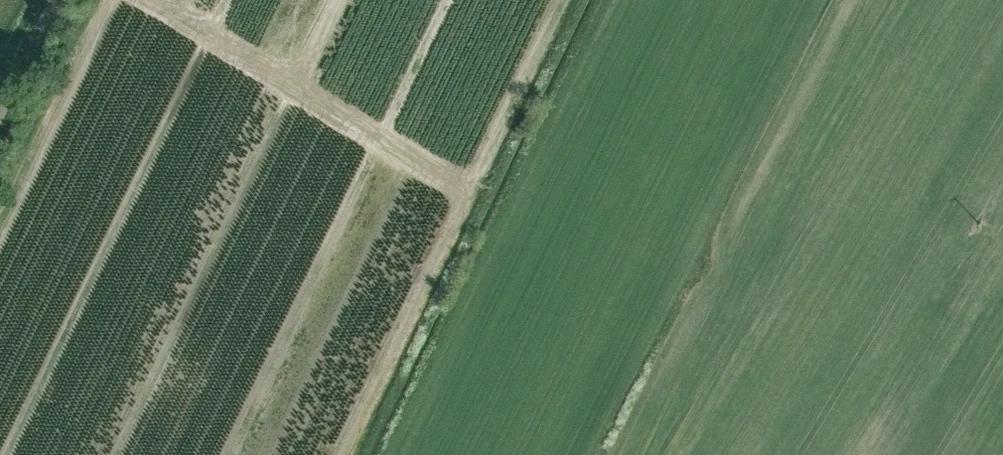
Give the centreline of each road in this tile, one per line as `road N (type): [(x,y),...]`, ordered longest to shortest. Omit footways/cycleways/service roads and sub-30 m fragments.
road 1 (residential): [(0,116),(53,0)]

